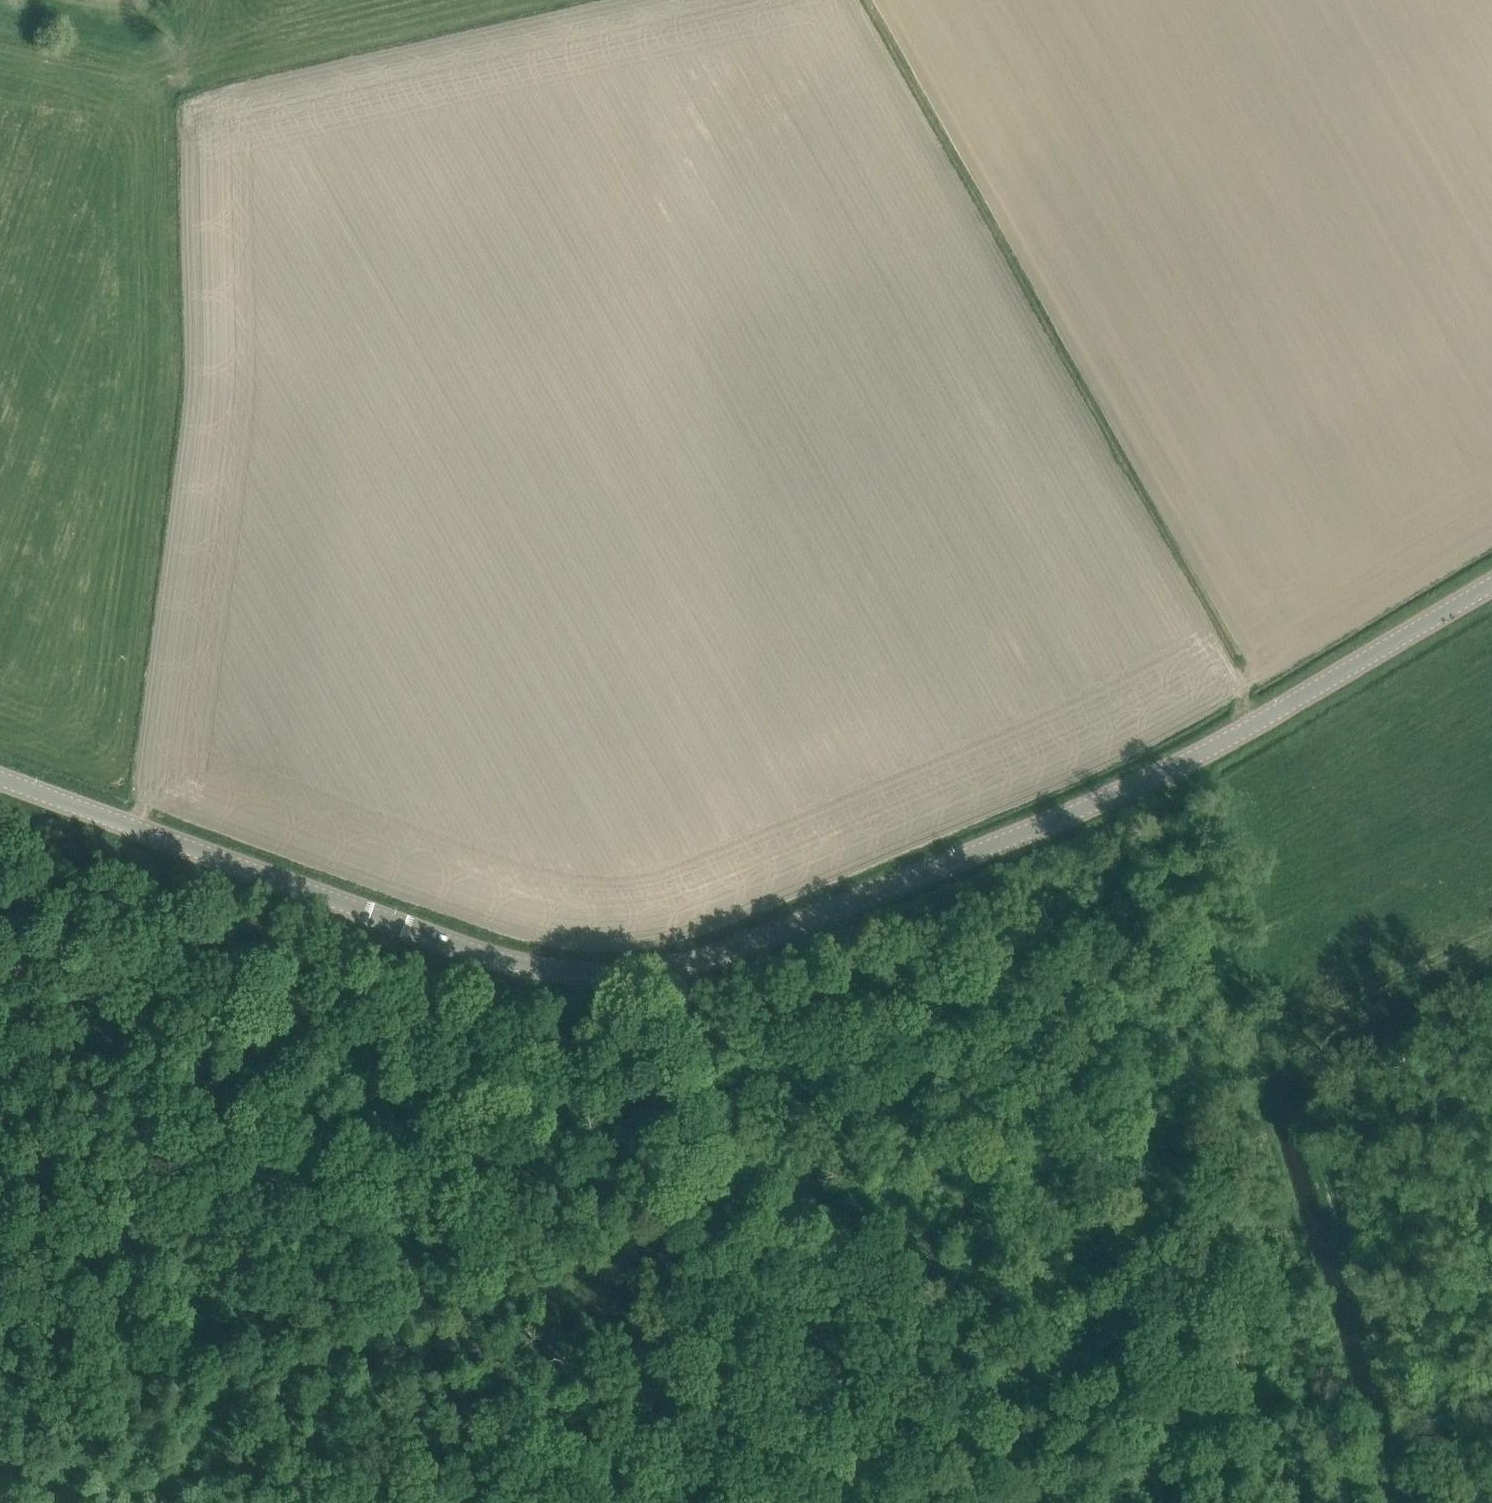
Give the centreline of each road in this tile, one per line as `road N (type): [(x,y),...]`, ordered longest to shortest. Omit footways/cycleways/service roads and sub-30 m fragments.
road 1 (tertiary): [(1491,585),(1138,784),(741,946),(625,972),(547,970),(465,948),(0,778)]

